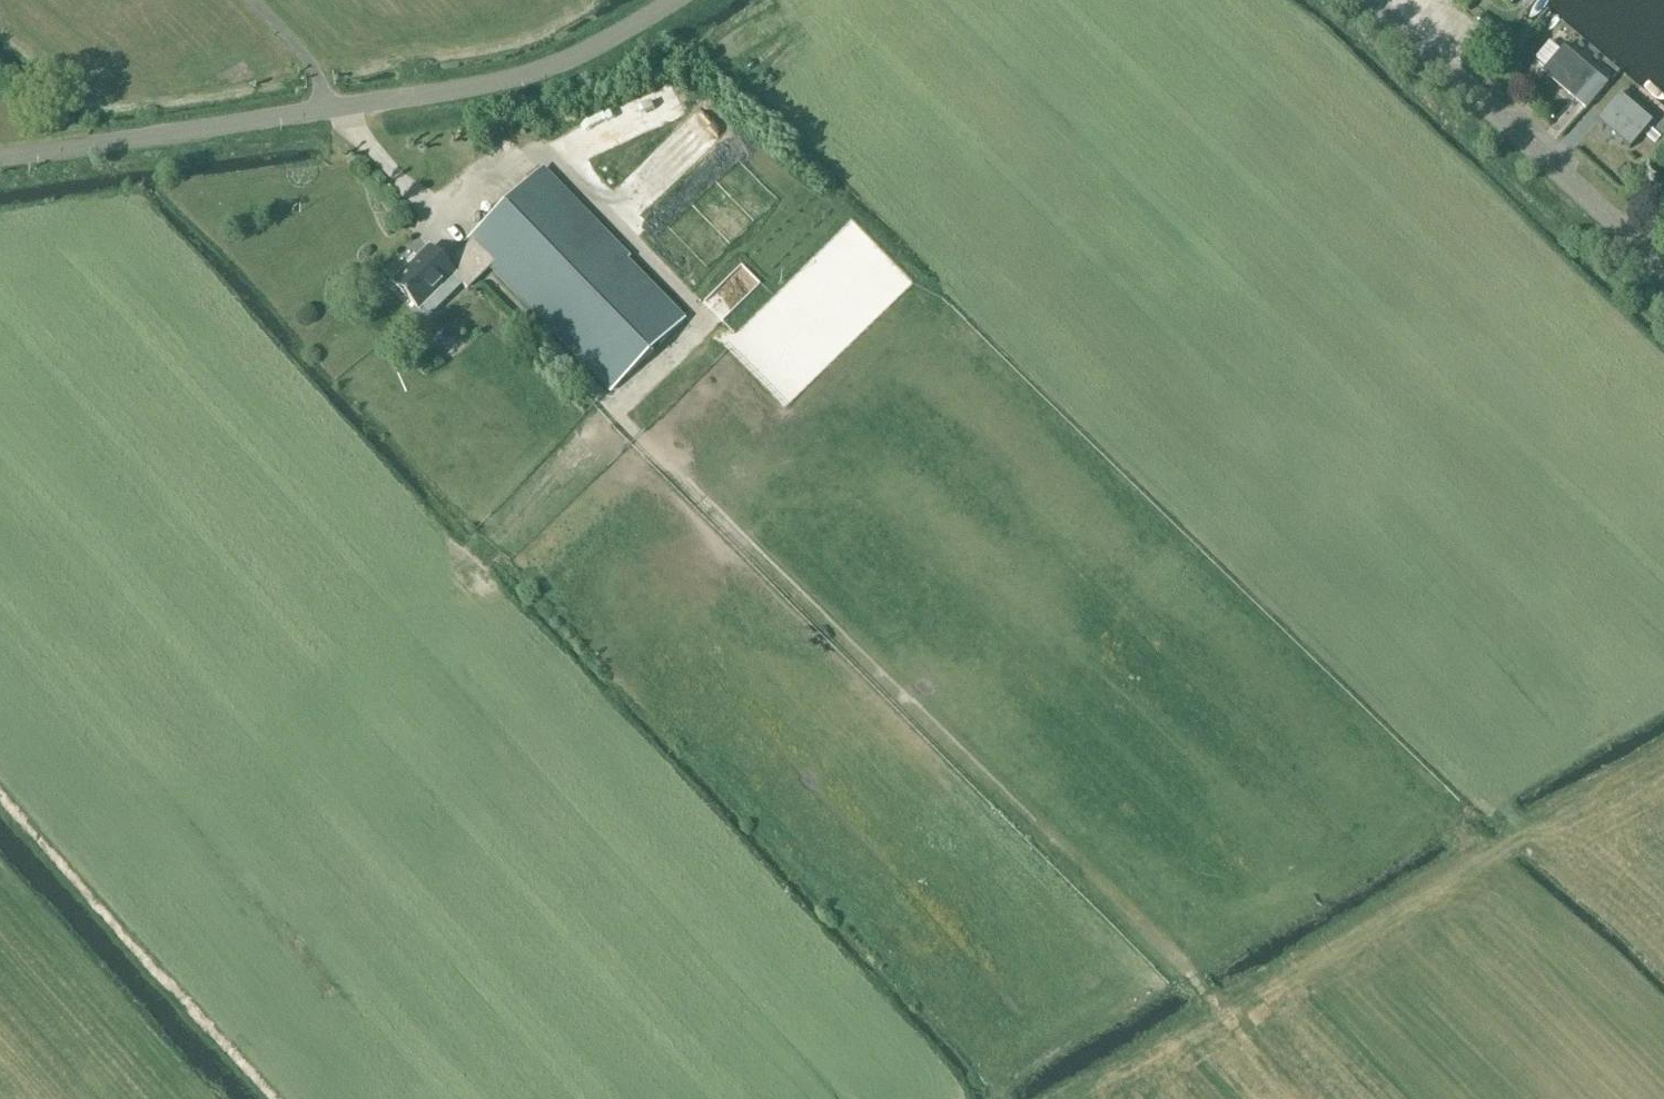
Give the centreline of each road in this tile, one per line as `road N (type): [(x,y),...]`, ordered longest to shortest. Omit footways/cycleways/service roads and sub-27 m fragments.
road 1 (tertiary): [(0,156),(513,84),(673,0)]
road 2 (tertiary): [(1663,270),(1368,0)]

